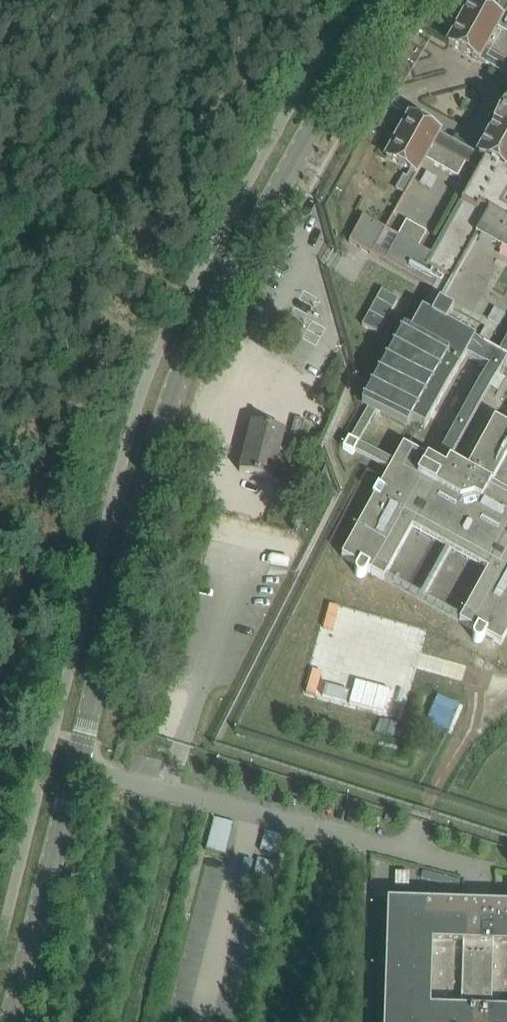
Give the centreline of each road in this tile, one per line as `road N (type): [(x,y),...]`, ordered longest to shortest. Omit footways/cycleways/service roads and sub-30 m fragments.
road 1 (tertiary): [(20,1021),(180,396),(388,0)]

